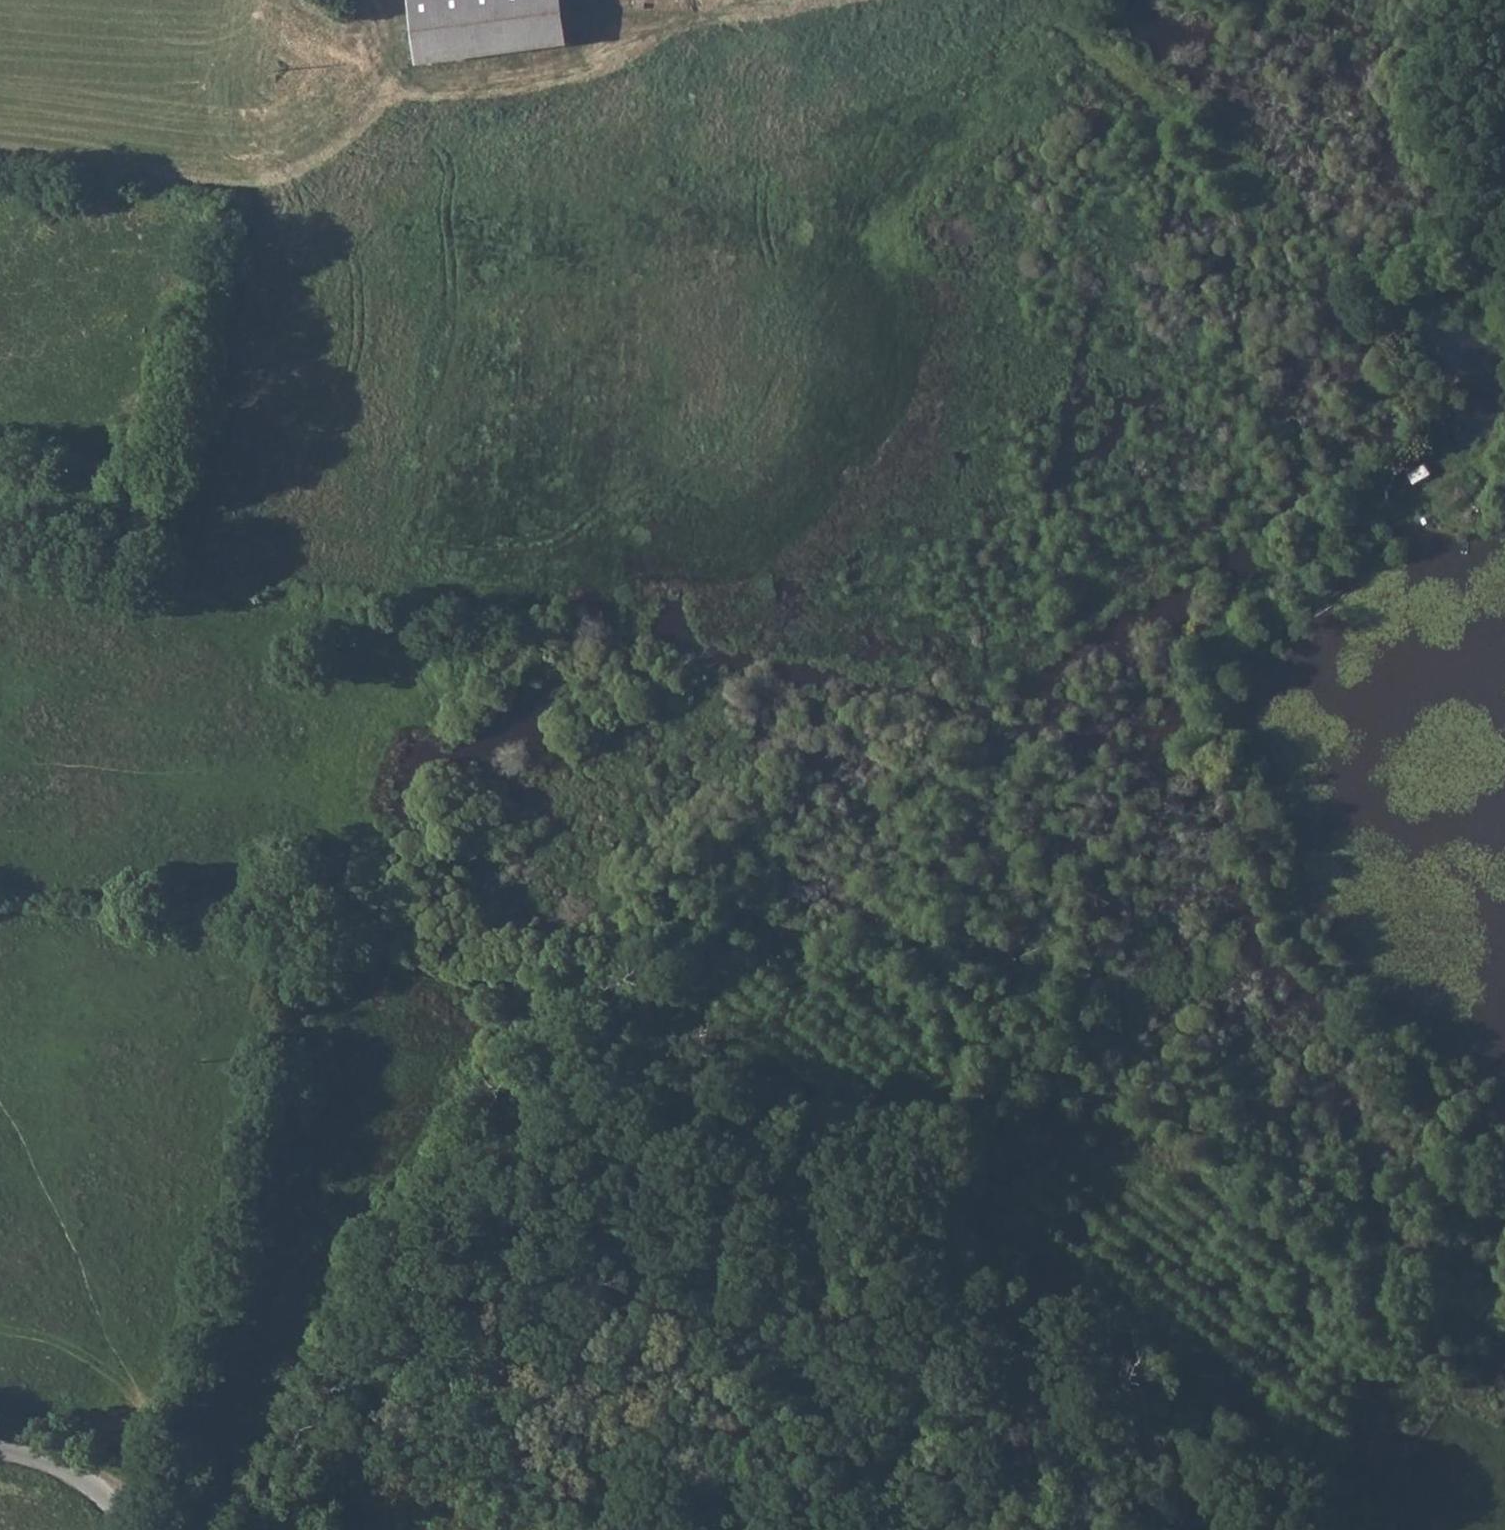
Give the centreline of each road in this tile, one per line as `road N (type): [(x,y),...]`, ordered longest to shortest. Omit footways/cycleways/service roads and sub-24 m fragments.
road 1 (unclassified): [(0,1466),(109,1529)]

